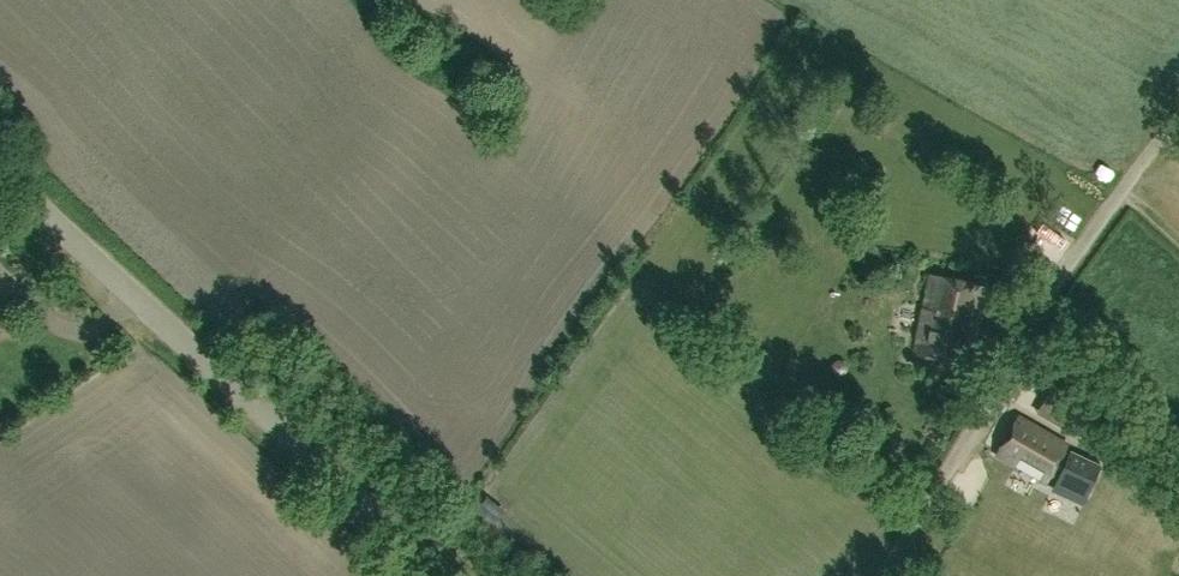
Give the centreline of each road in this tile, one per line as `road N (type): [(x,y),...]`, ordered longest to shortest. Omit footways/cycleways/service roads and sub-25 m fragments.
road 1 (unclassified): [(450,575),(0,159)]
road 2 (unclassified): [(892,575),(1077,258),(1178,134)]

